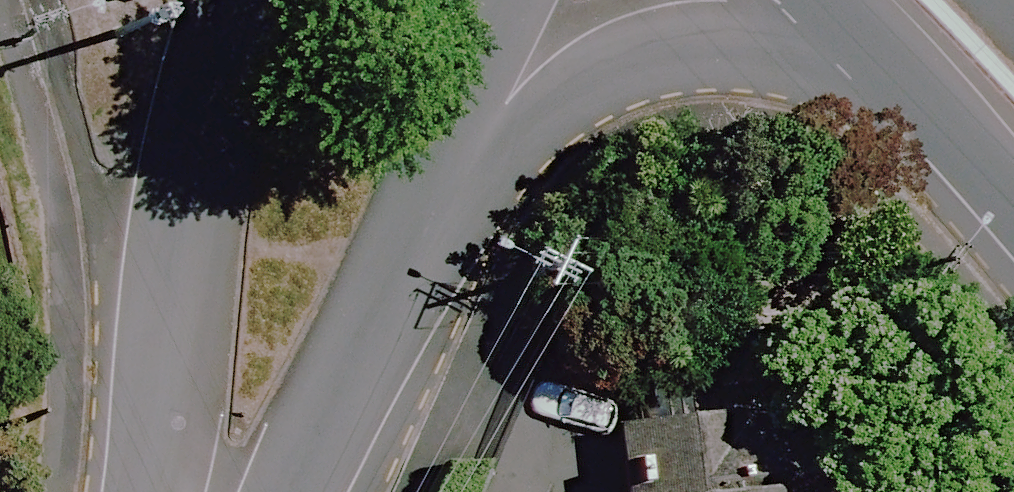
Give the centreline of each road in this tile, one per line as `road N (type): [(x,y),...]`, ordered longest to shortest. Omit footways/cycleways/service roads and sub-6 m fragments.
road 1 (tertiary): [(995,129),(776,60),(669,57),(556,118),(393,270)]
road 2 (tertiary): [(171,491),(196,181),(236,0)]
road 3 (tertiary): [(507,0),(393,270)]
road 4 (tertiary): [(393,270),(280,491)]
road 5 (tertiary): [(880,0),(995,129)]

